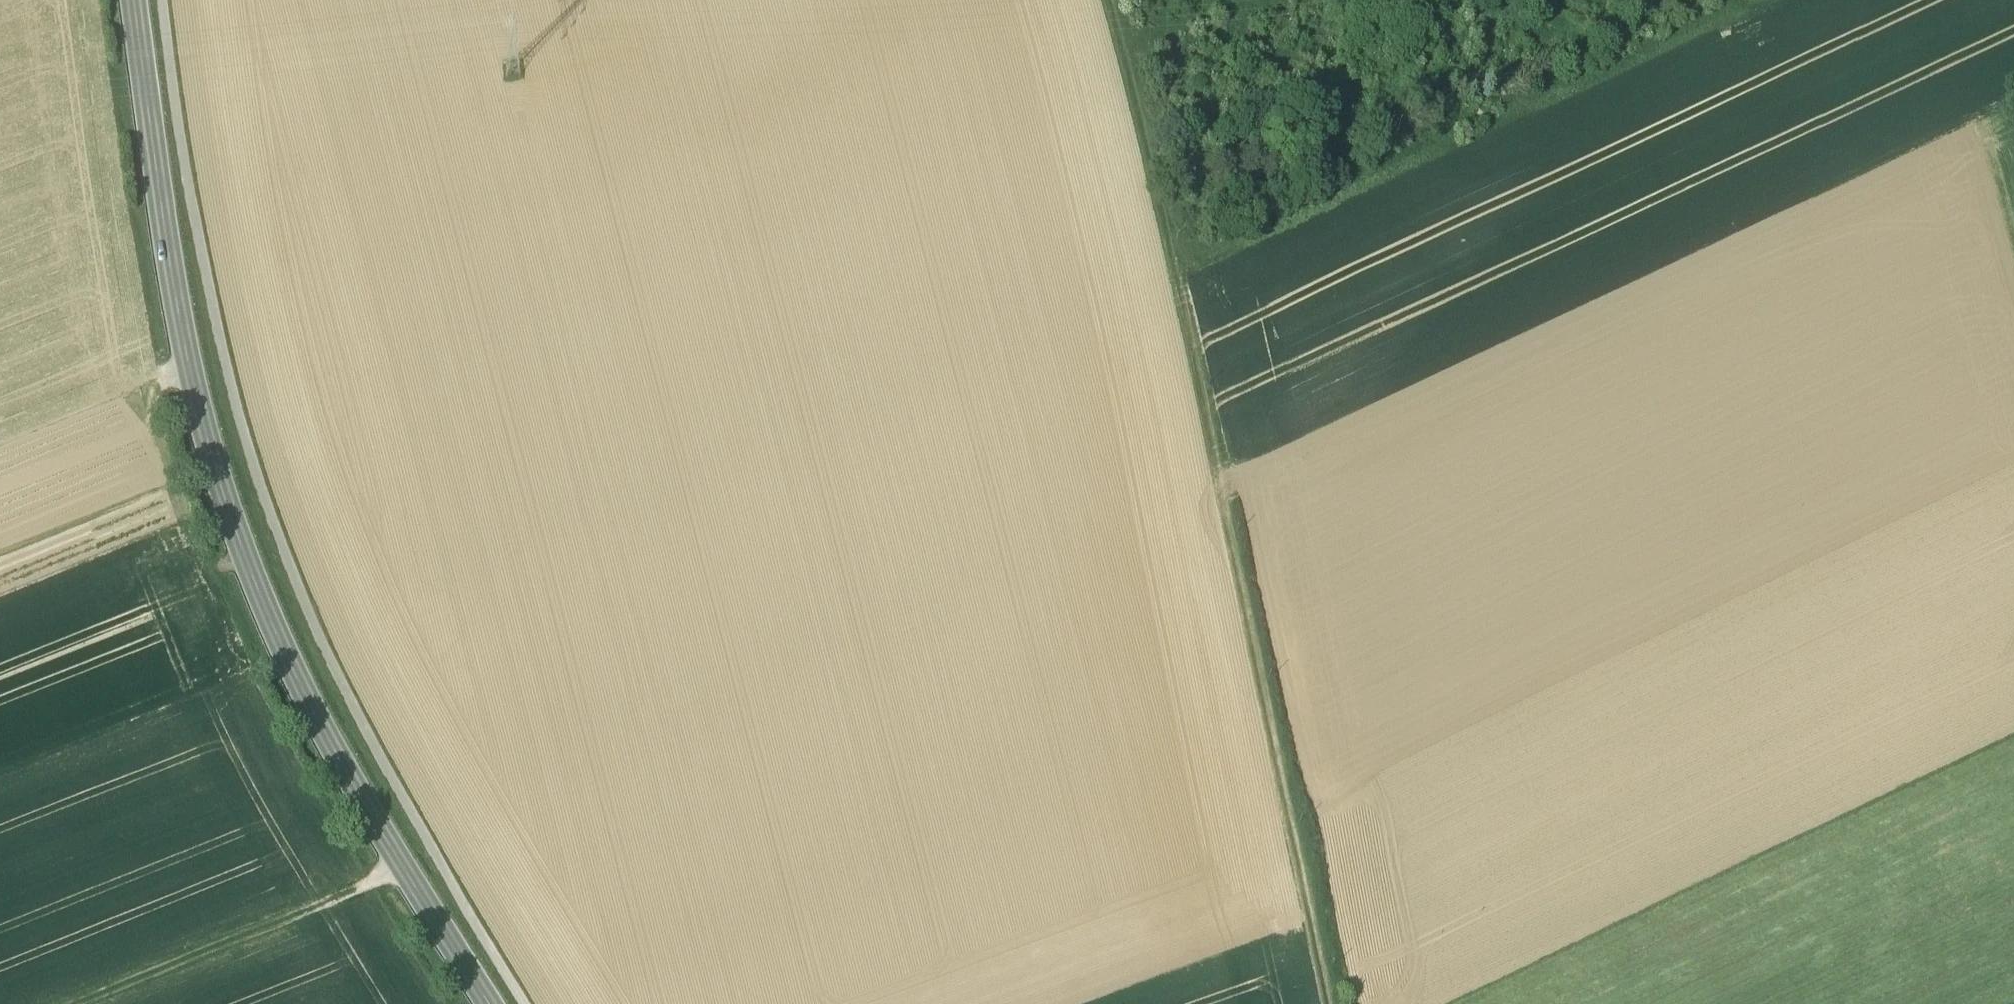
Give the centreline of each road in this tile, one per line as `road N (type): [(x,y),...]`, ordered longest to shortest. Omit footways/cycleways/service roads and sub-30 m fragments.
road 1 (secondary): [(500,1003),(353,775),(253,557),(191,358),(133,0)]
road 2 (track): [(1173,235),(1328,1003)]

